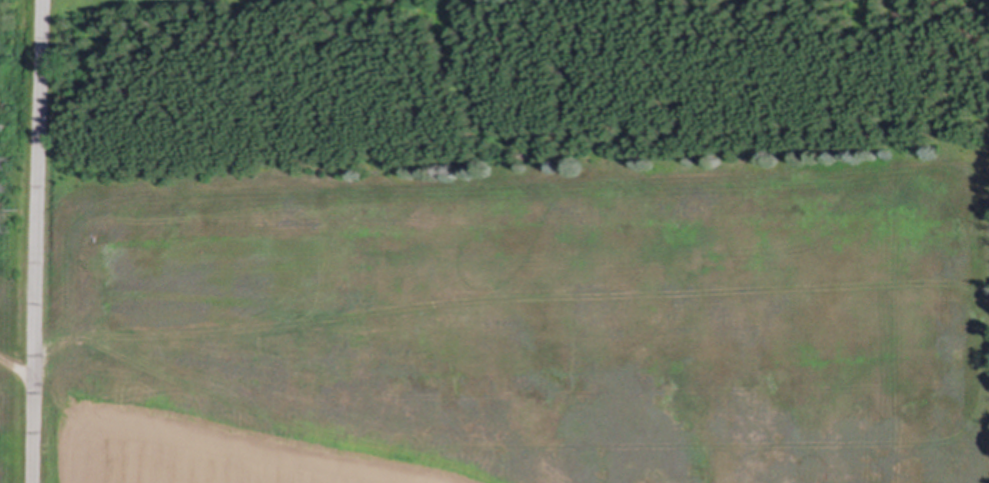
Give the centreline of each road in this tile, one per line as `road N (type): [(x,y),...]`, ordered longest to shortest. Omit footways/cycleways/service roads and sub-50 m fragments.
road 1 (residential): [(36,482),(47,0)]

